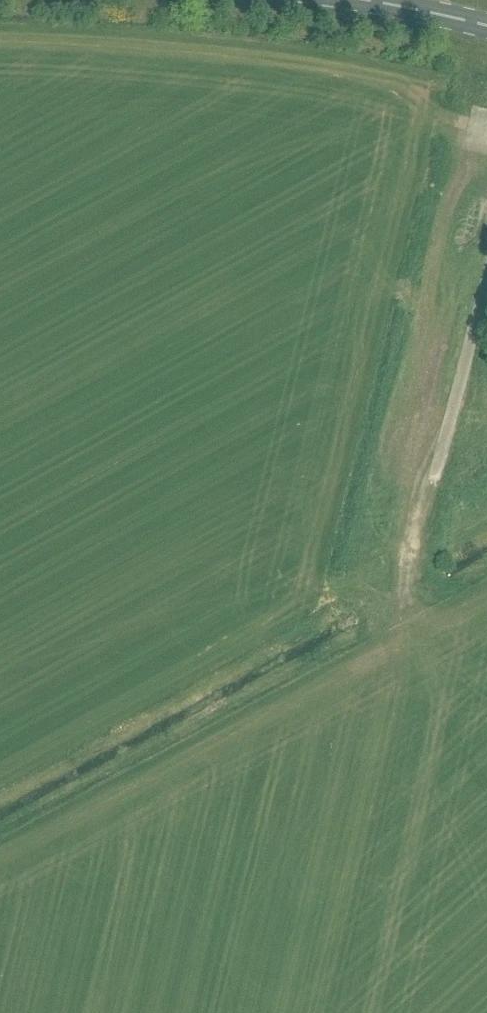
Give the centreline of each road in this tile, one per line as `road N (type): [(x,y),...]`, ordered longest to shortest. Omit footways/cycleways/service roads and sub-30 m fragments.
road 1 (track): [(486,286),(437,473)]
road 2 (secondary): [(486,29),(343,0)]

